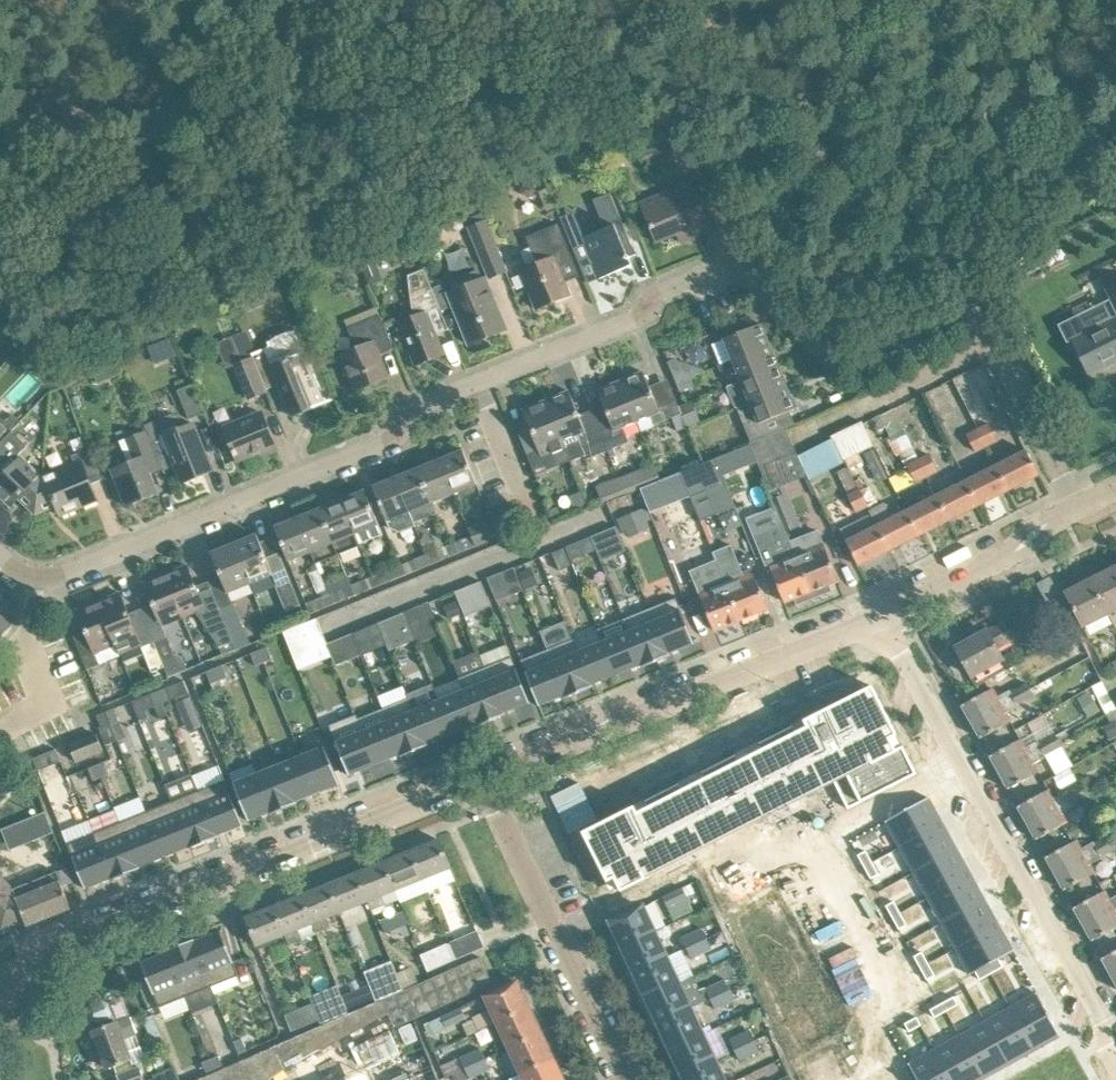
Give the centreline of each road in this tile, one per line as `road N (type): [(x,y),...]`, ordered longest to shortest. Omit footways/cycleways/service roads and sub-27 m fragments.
road 1 (residential): [(0,554),(35,577),(63,574),(383,443),(412,409),(636,319),(660,291),(710,272),(736,272),(759,286),(826,353),(862,352),(965,315),(990,335),(1078,506)]
road 2 (residential): [(881,616),(1096,1011),(1115,1065)]
road 3 (residential): [(51,951),(484,777)]
road 4 (residential): [(484,777),(881,616)]
road 5 (residential): [(626,1079),(484,777)]
road 6 (residential): [(881,616),(1016,551),(1078,506)]

